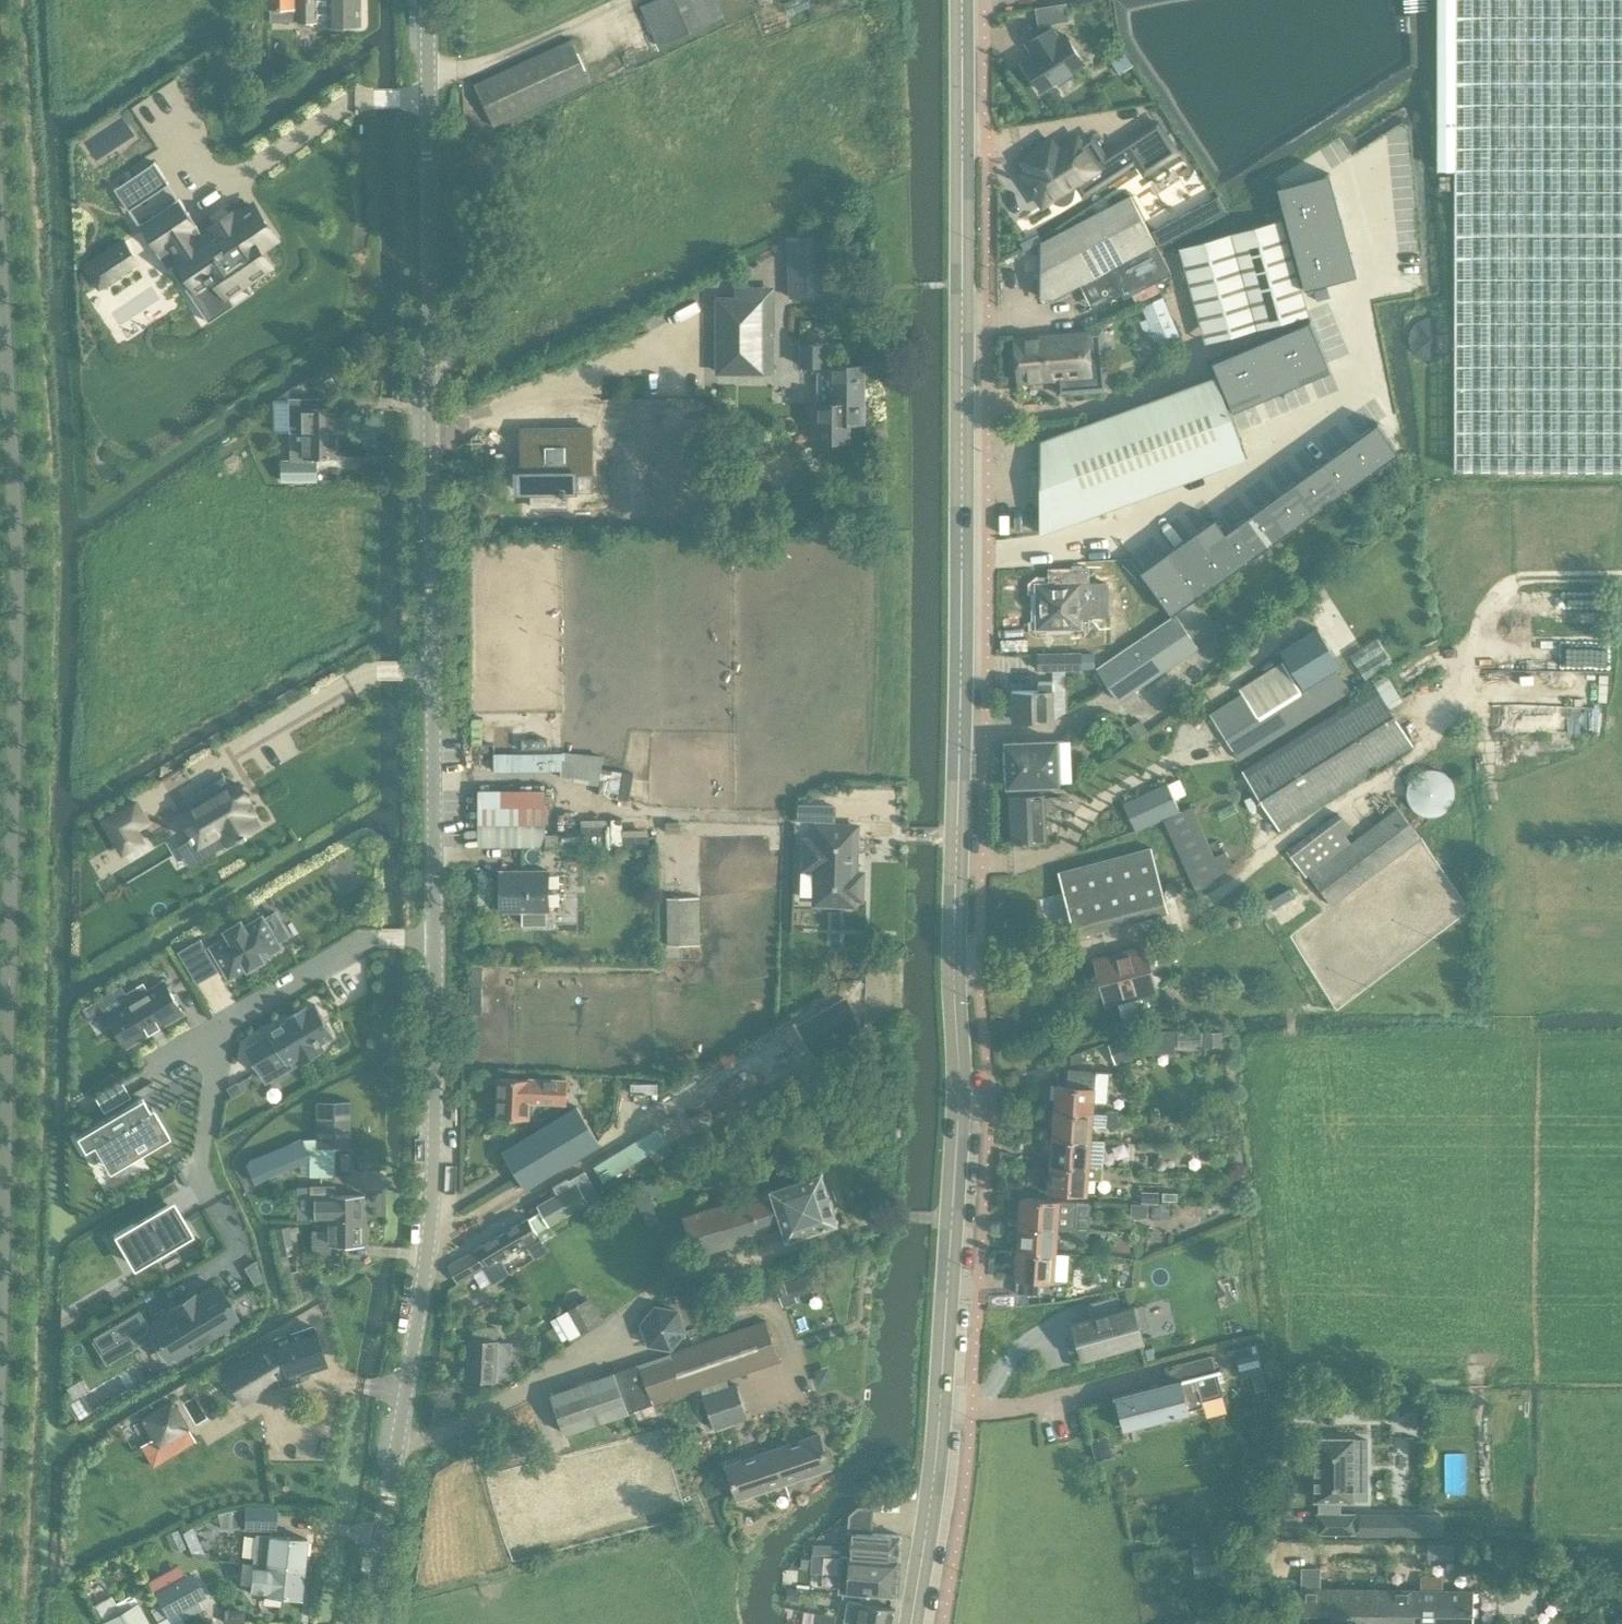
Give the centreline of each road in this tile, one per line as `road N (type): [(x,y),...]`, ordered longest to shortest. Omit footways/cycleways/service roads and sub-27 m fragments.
road 1 (tertiary): [(961,0),(953,969),(959,1098),(937,1452),(910,1623)]
road 2 (residential): [(433,936),(427,0)]
road 3 (residential): [(366,1623),(426,1252),(433,936)]
road 4 (residential): [(214,1035),(363,940),(433,936)]
road 5 (residential): [(207,1195),(200,1161),(214,1035)]

